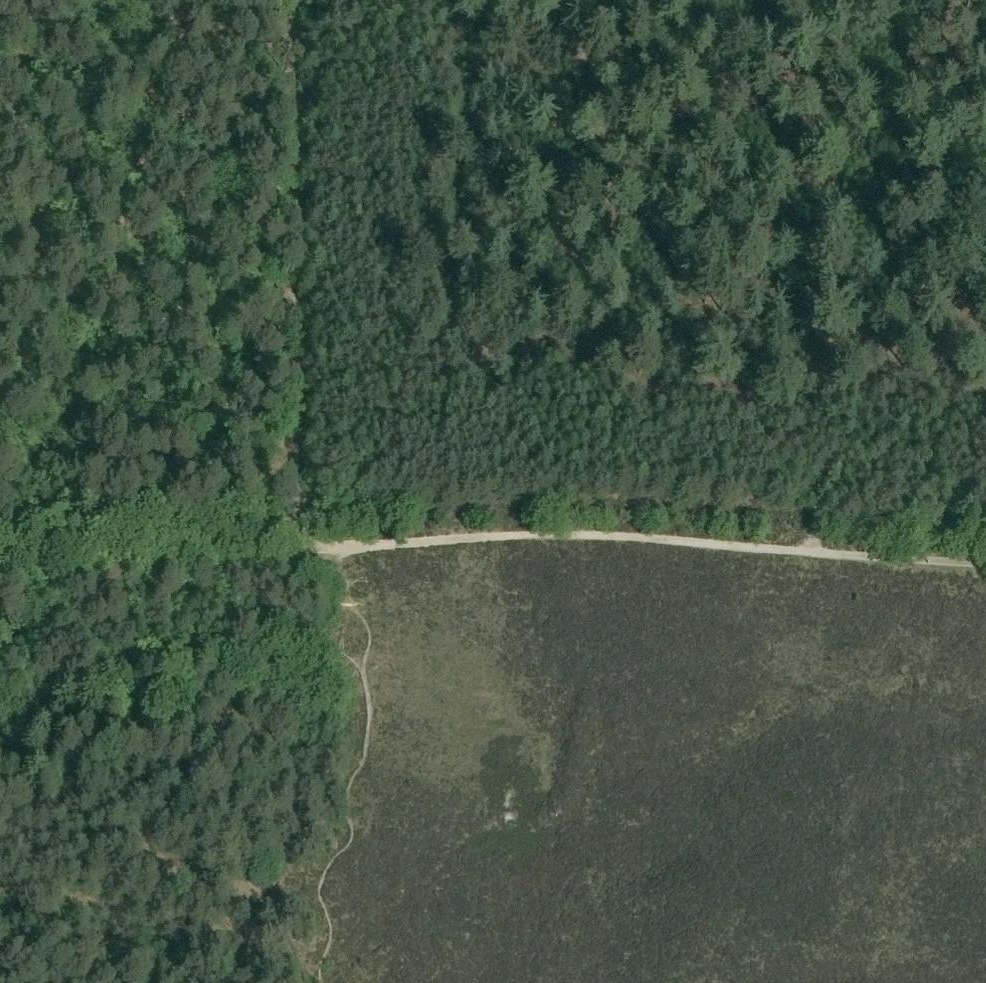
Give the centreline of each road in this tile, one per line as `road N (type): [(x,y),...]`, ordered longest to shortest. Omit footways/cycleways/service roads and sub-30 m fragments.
road 1 (track): [(312,556),(676,548),(985,574)]
road 2 (track): [(312,556),(299,0)]
road 3 (track): [(312,556),(0,578)]

